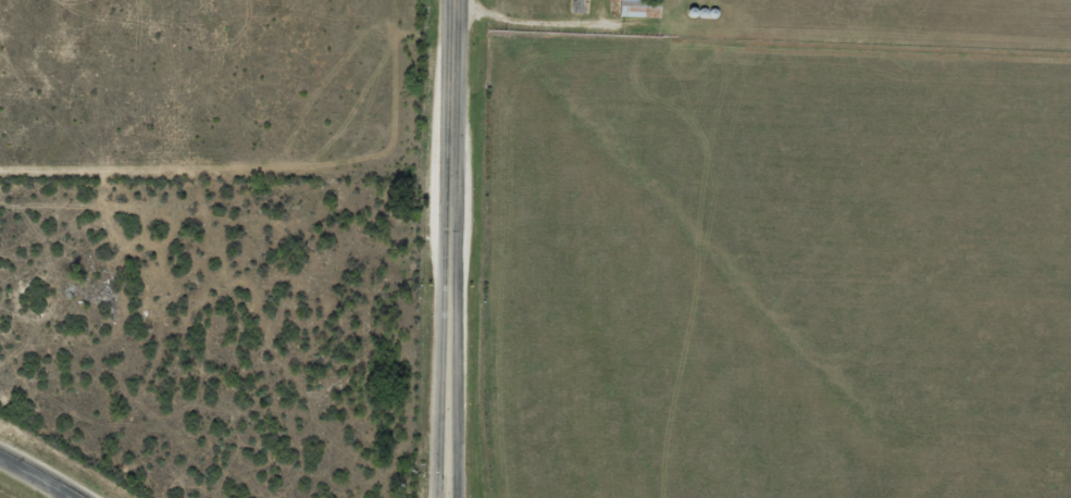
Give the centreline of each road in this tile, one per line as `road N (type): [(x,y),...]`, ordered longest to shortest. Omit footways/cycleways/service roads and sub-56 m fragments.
road 1 (trunk): [(448,497),(454,0)]

